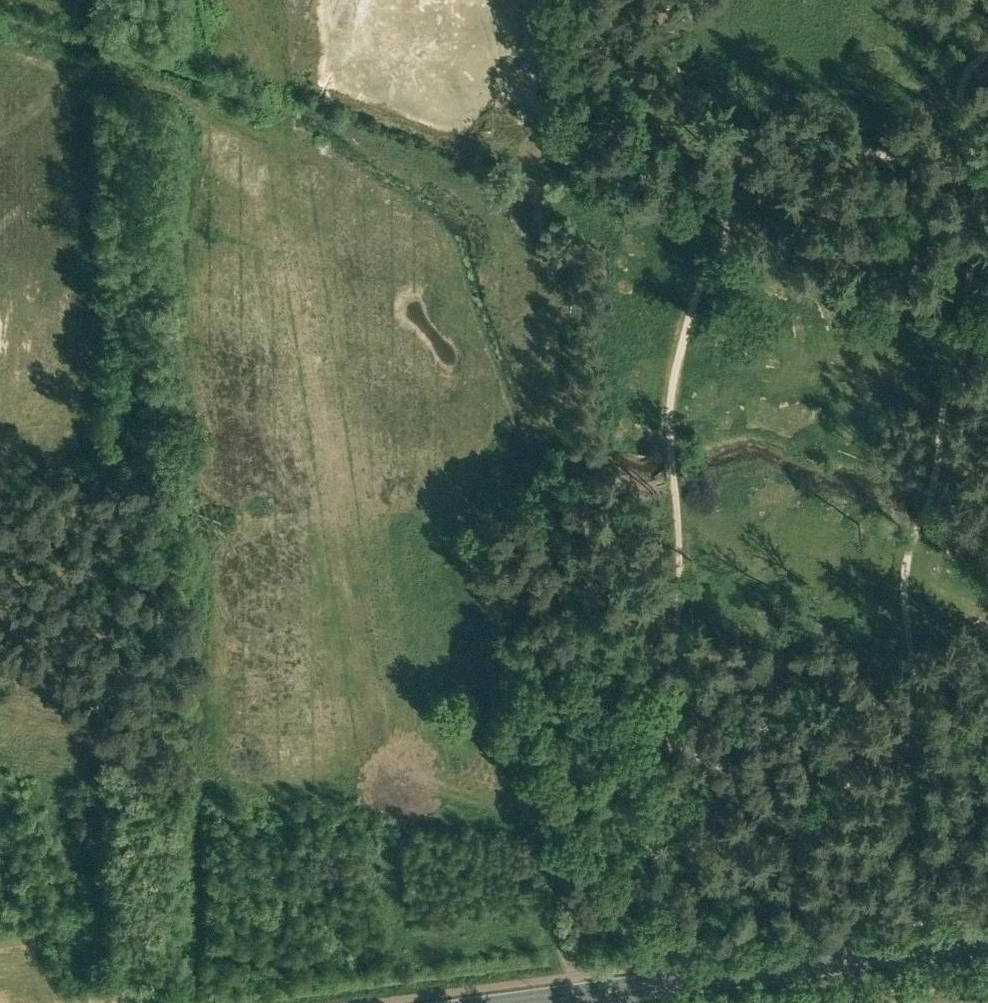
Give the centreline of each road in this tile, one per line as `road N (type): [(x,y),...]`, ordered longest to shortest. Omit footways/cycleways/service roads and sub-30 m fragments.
road 1 (tertiary): [(542,1002),(987,943)]

